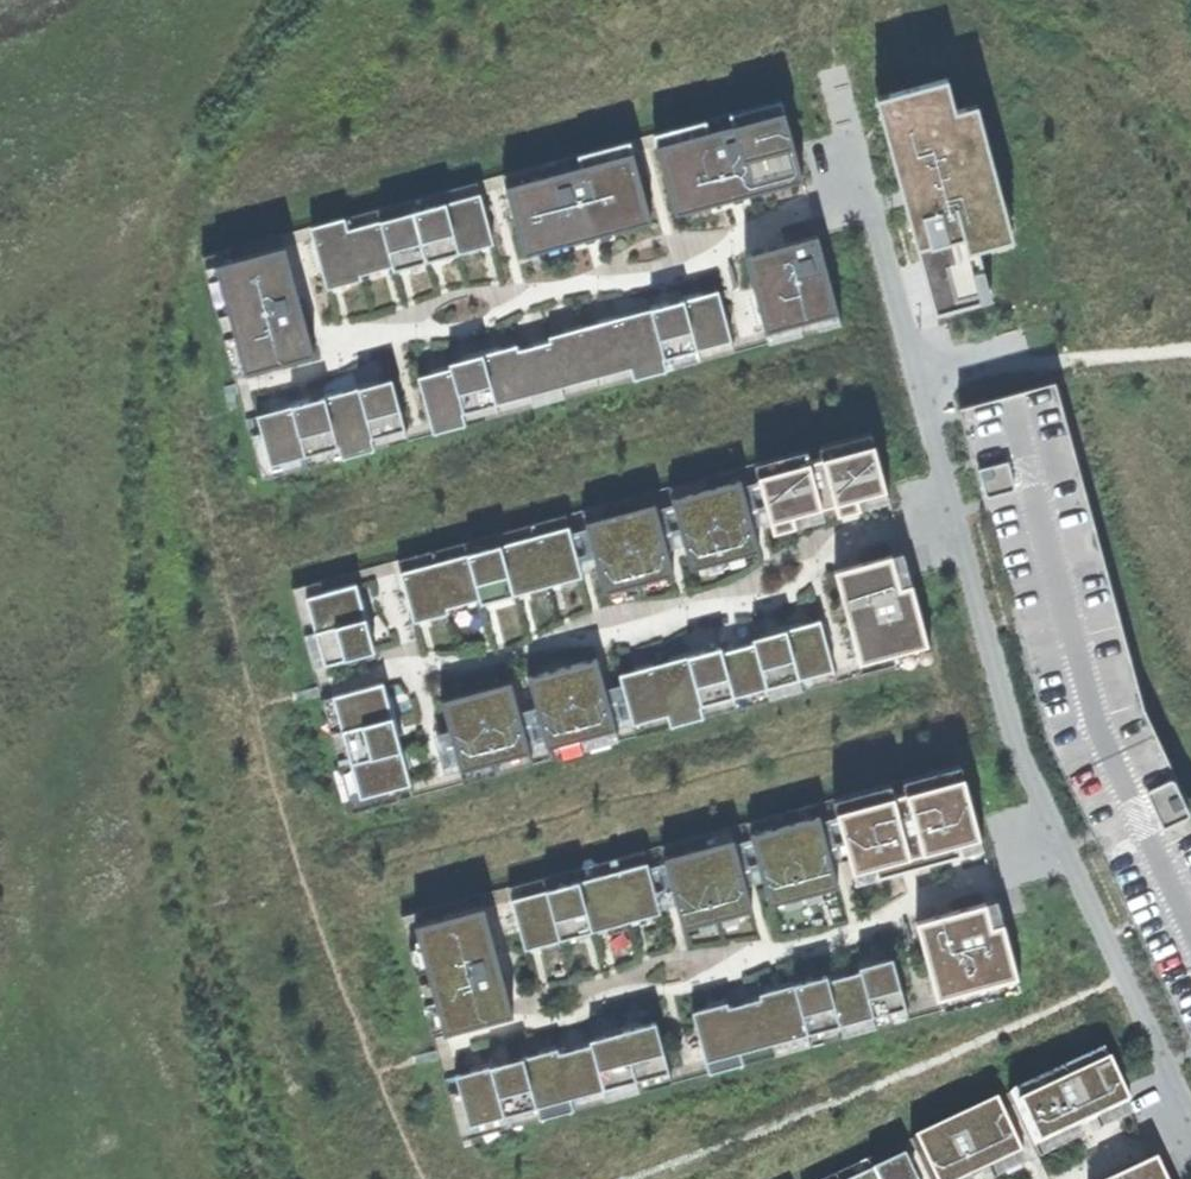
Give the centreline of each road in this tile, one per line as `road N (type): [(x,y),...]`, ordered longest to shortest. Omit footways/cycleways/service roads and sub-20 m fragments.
road 1 (residential): [(1190,1109),(1011,727),(847,124)]

